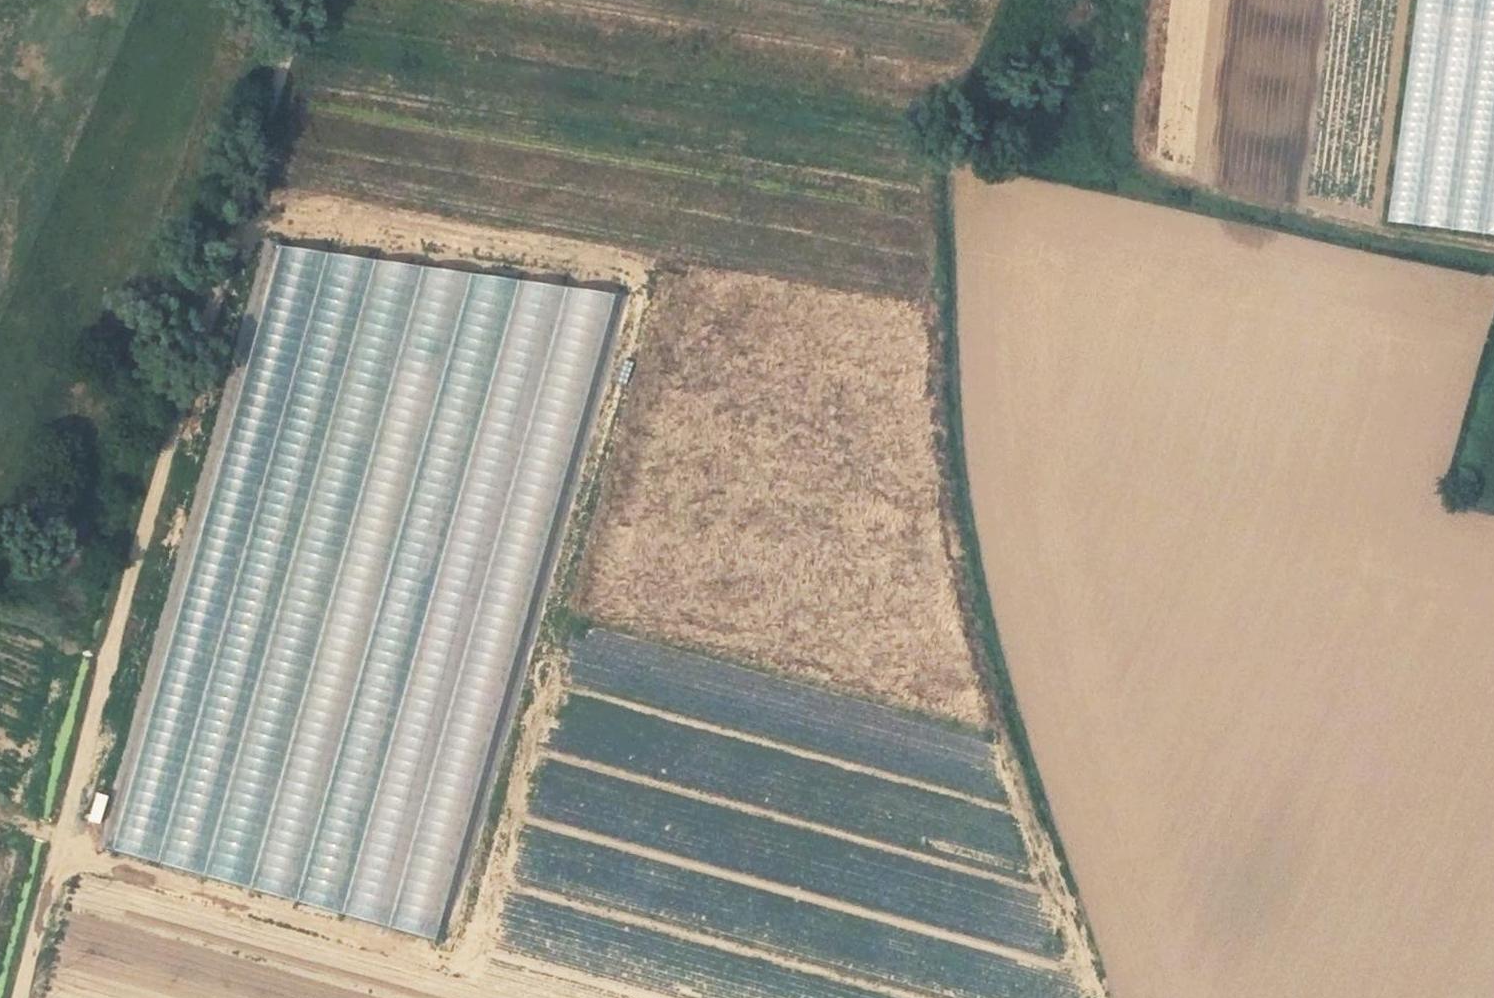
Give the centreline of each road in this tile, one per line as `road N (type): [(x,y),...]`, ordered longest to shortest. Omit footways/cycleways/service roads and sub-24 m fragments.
road 1 (unclassified): [(61,829),(307,0)]
road 2 (track): [(61,829),(20,997)]

